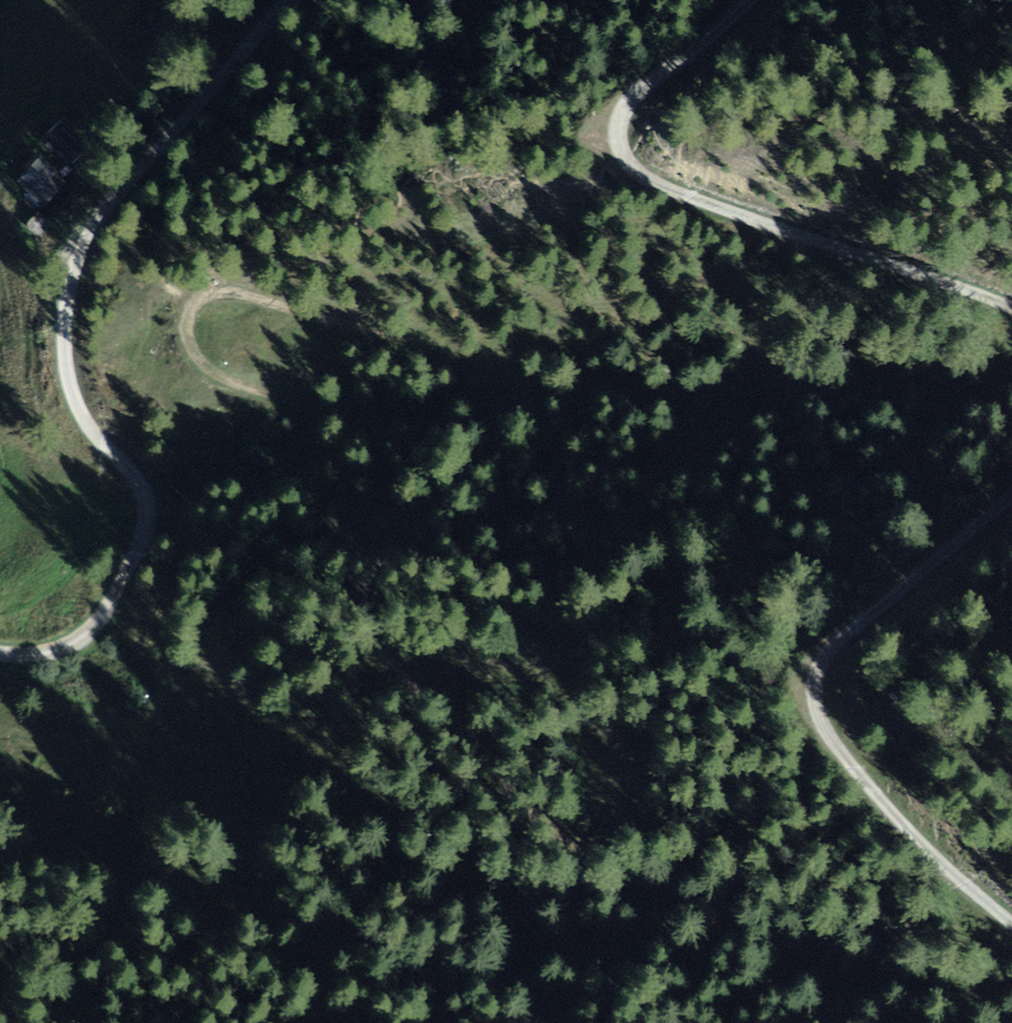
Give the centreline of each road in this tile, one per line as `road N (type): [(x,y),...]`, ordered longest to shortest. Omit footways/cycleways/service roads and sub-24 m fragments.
road 1 (track): [(0,671),(100,719),(134,719),(161,702),(169,571),(215,506),(304,444),(311,430),(302,408),(232,384),(194,358),(187,330),(204,298),(242,295),(521,380),(529,402),(520,416),(418,506),(373,558),(354,595),(360,631),(385,657),(473,726),(542,813),(609,851),(639,882),(648,904),(618,961),(539,1022)]
road 2 (track): [(0,654),(43,655),(92,633),(145,527),(147,504),(135,476),(84,421),(69,389),(67,311),(81,250),(176,126),(290,0)]
road 3 (track): [(1011,923),(932,856),(843,757),(821,724),(815,693),(822,664),(855,625),(1011,497)]
road 4 (track): [(1011,308),(648,180),(626,162)]
road 5 (track): [(626,162),(619,124),(632,100),(760,0)]

